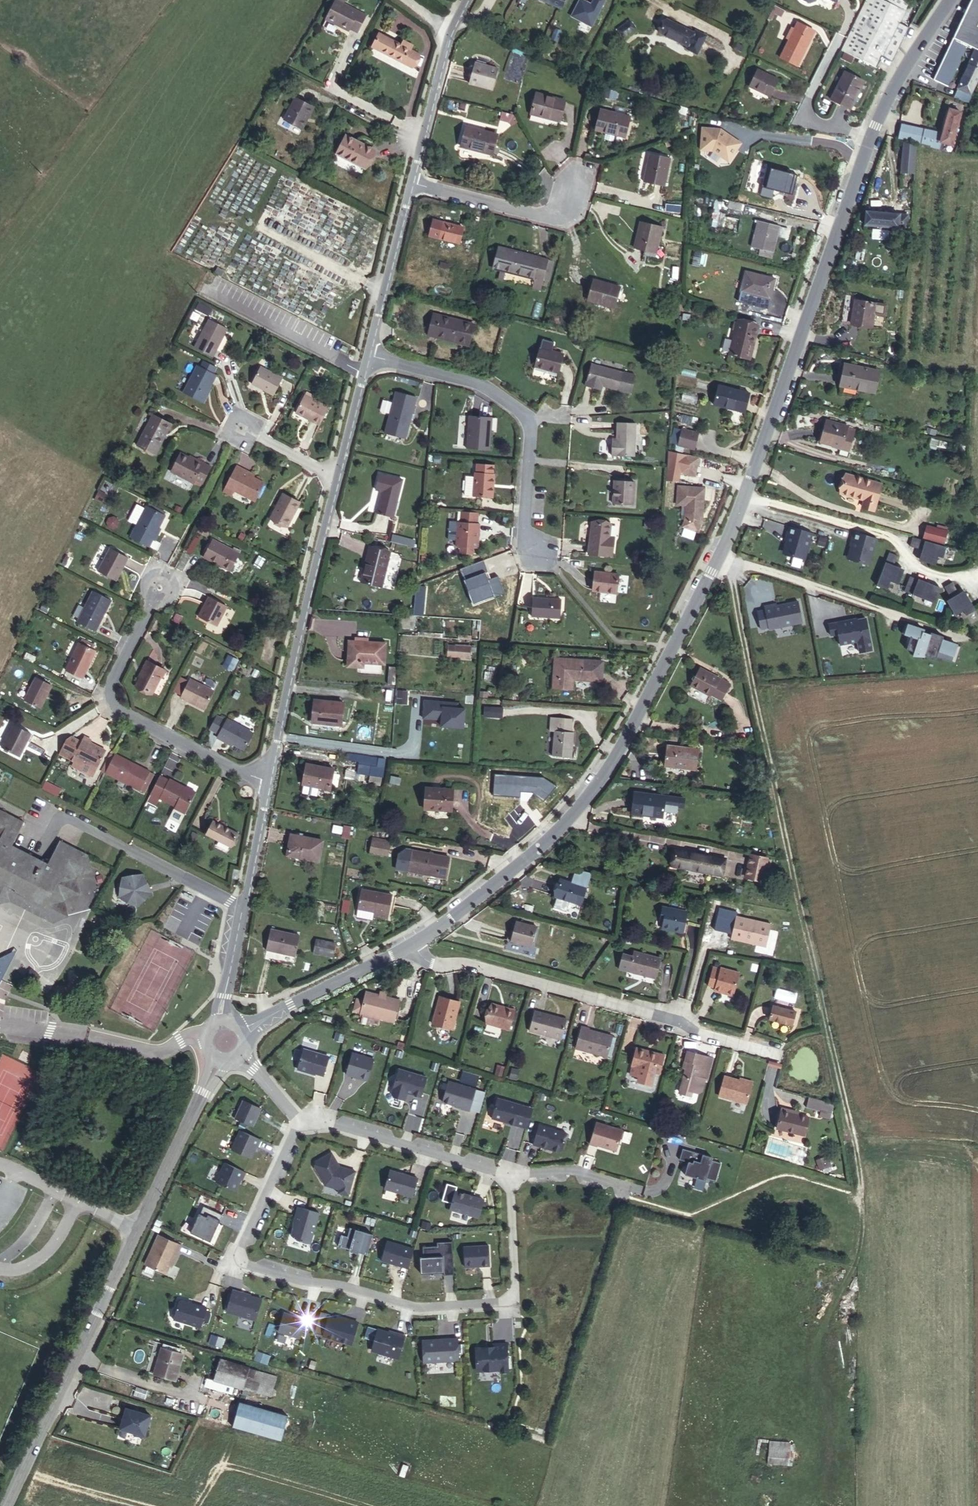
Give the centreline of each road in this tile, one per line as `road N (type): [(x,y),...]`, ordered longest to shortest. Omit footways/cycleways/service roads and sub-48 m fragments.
road 1 (tertiary): [(409,943),(459,912),(556,822),(594,776),(669,651),(745,482),(890,93),(952,0)]
road 2 (track): [(713,553),(729,572),(738,607),(854,1142)]
road 3 (residential): [(299,1118),(239,1249),(244,1265),(306,1283),(419,1308),(517,1304),(509,1177)]
road 4 (tertiary): [(5,1505),(216,1058)]
road 5 (residential): [(780,1055),(547,985),(434,962),(409,943)]
road 6 (residential): [(338,474),(265,780)]
road 7 (residential): [(265,780),(106,698),(106,684),(157,585)]
road 8 (residential): [(369,354),(481,386),(519,408),(529,426),(523,547)]
road 9 (residential): [(265,780),(222,1023)]
road 10 (residential): [(509,1177),(299,1118)]
road 11 (residential): [(465,0),(408,181)]
road 12 (tertiary): [(242,1033),(409,943)]
road 13 (residential): [(408,181),(548,218),(573,190)]
road 14 (residential): [(408,181),(369,354)]
road 15 (track): [(819,1338),(857,1260),(859,1192)]
road 16 (residential): [(643,1191),(575,1173),(509,1177)]
road 17 (residential): [(369,354),(338,474)]

